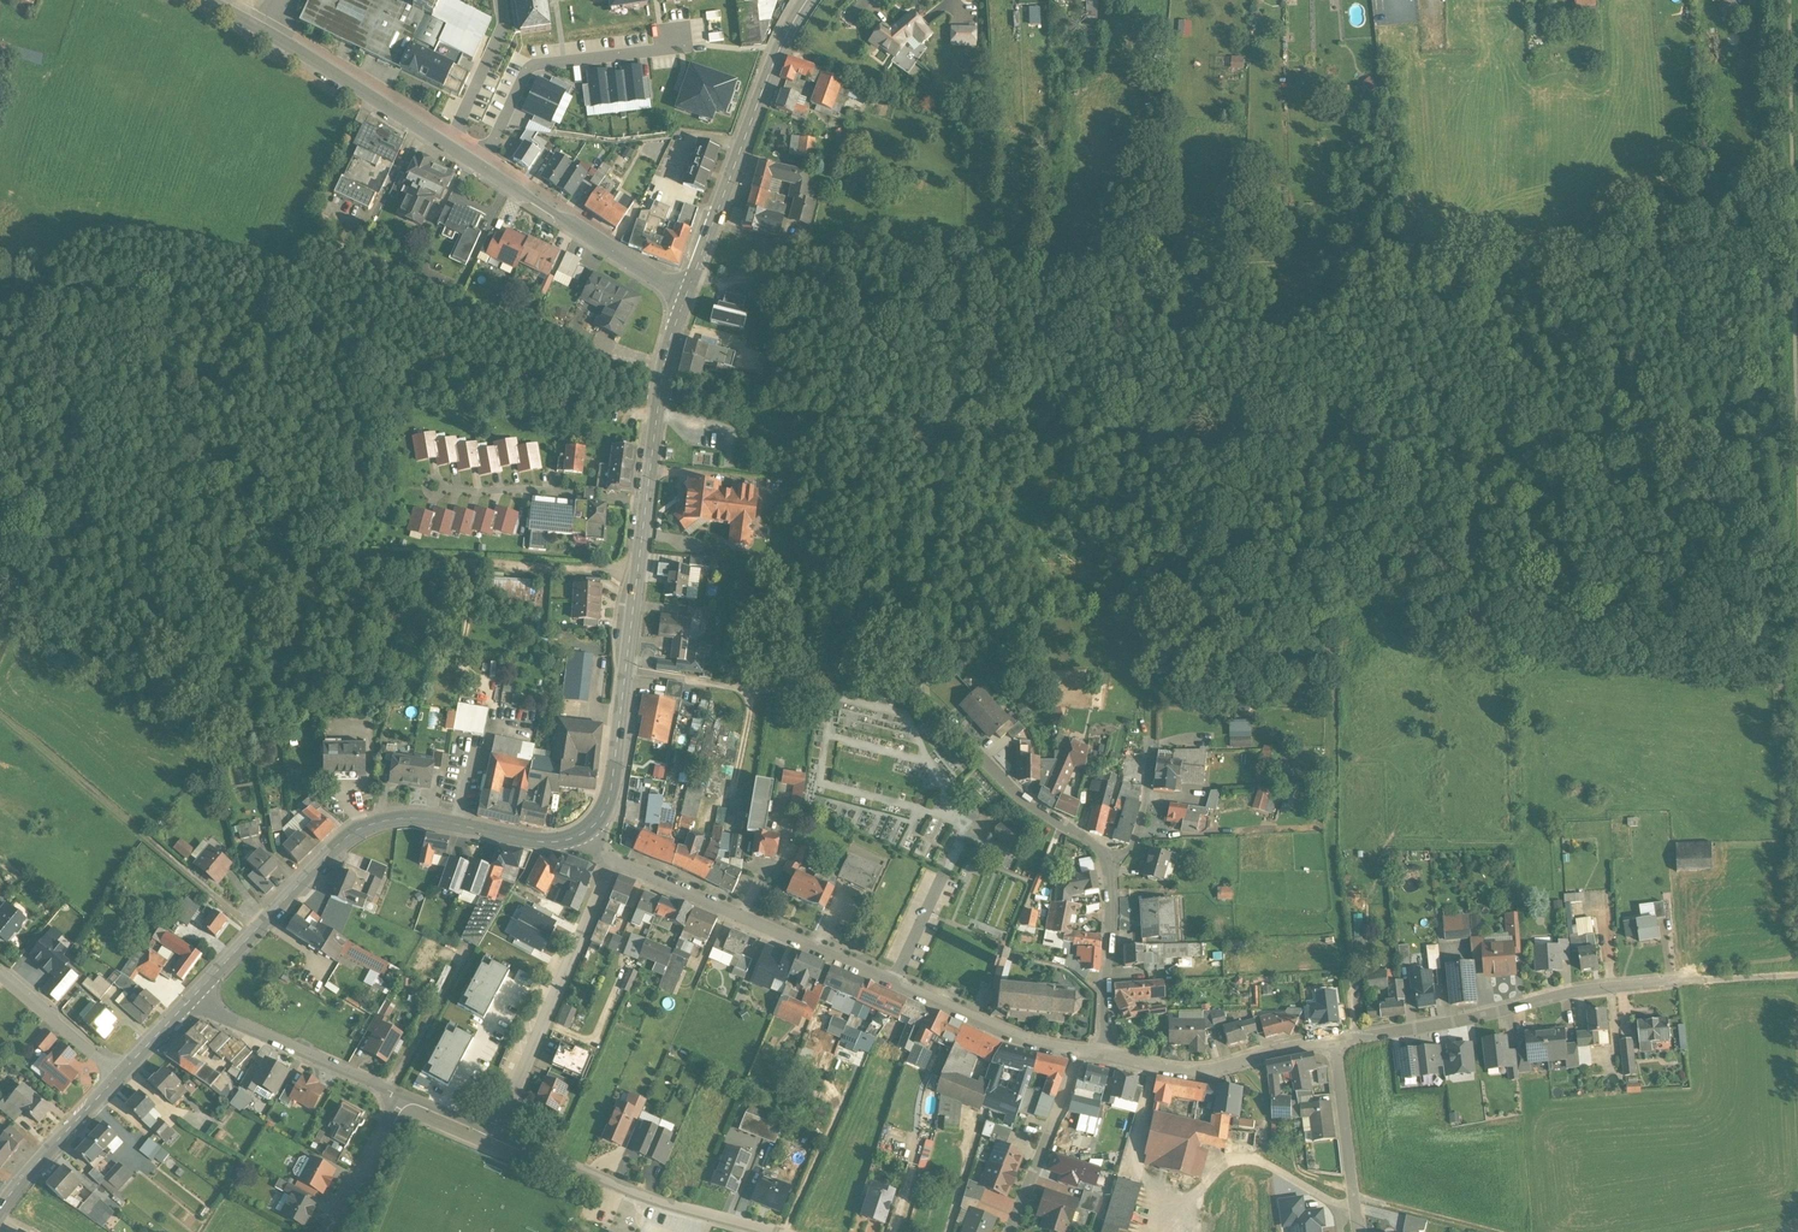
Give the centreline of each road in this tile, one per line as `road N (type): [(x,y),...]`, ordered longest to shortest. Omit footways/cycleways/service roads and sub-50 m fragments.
road 1 (track): [(693,275),(968,277),(1759,244)]
road 2 (track): [(0,635),(19,581),(44,547),(75,537),(638,568)]
road 3 (track): [(0,247),(146,240),(664,364)]
road 4 (residential): [(1107,865),(1101,843),(1028,797),(917,688),(853,674),(765,689),(626,666)]
road 5 (residential): [(613,861),(1004,1034),(1078,1057)]
road 6 (tertiary): [(268,37),(686,292)]
road 7 (secondary): [(584,834),(552,841),(419,814),(380,818),(346,838),(192,998)]
road 8 (track): [(1357,1040),(1331,849),(1331,659)]
road 9 (secondary): [(686,292),(664,364),(626,666)]
road 10 (residential): [(1688,980),(1593,989),(1331,1045)]
road 11 (track): [(256,931),(0,713)]
road 12 (residential): [(1107,865),(1138,840),(1147,805),(1155,557)]
road 13 (secondary): [(686,292),(780,44),(805,0)]
road 14 (residential): [(613,861),(491,1135)]
road 15 (residential): [(757,1231),(664,1206),(491,1135)]
road 16 (residential): [(407,1098),(192,998)]
road 17 (track): [(1338,1231),(1324,1200),(1246,1161),(1232,1164),(1190,1204),(1173,1231)]
road 18 (residential): [(1106,1059),(1107,865)]
road 19 (residential): [(1012,1231),(1078,1057)]
road 20 (secondary): [(119,1075),(0,1210)]
road 21 (secondary): [(626,666),(612,784),(584,834)]
road 22 (residential): [(328,1231),(407,1098)]
road 23 (residential): [(119,1075),(0,978)]
road 24 (residential): [(1350,1193),(1331,1045)]
road 25 (residential): [(1106,1059),(1194,1072),(1242,1061)]
road 26 (track): [(1475,1231),(1350,1193)]

